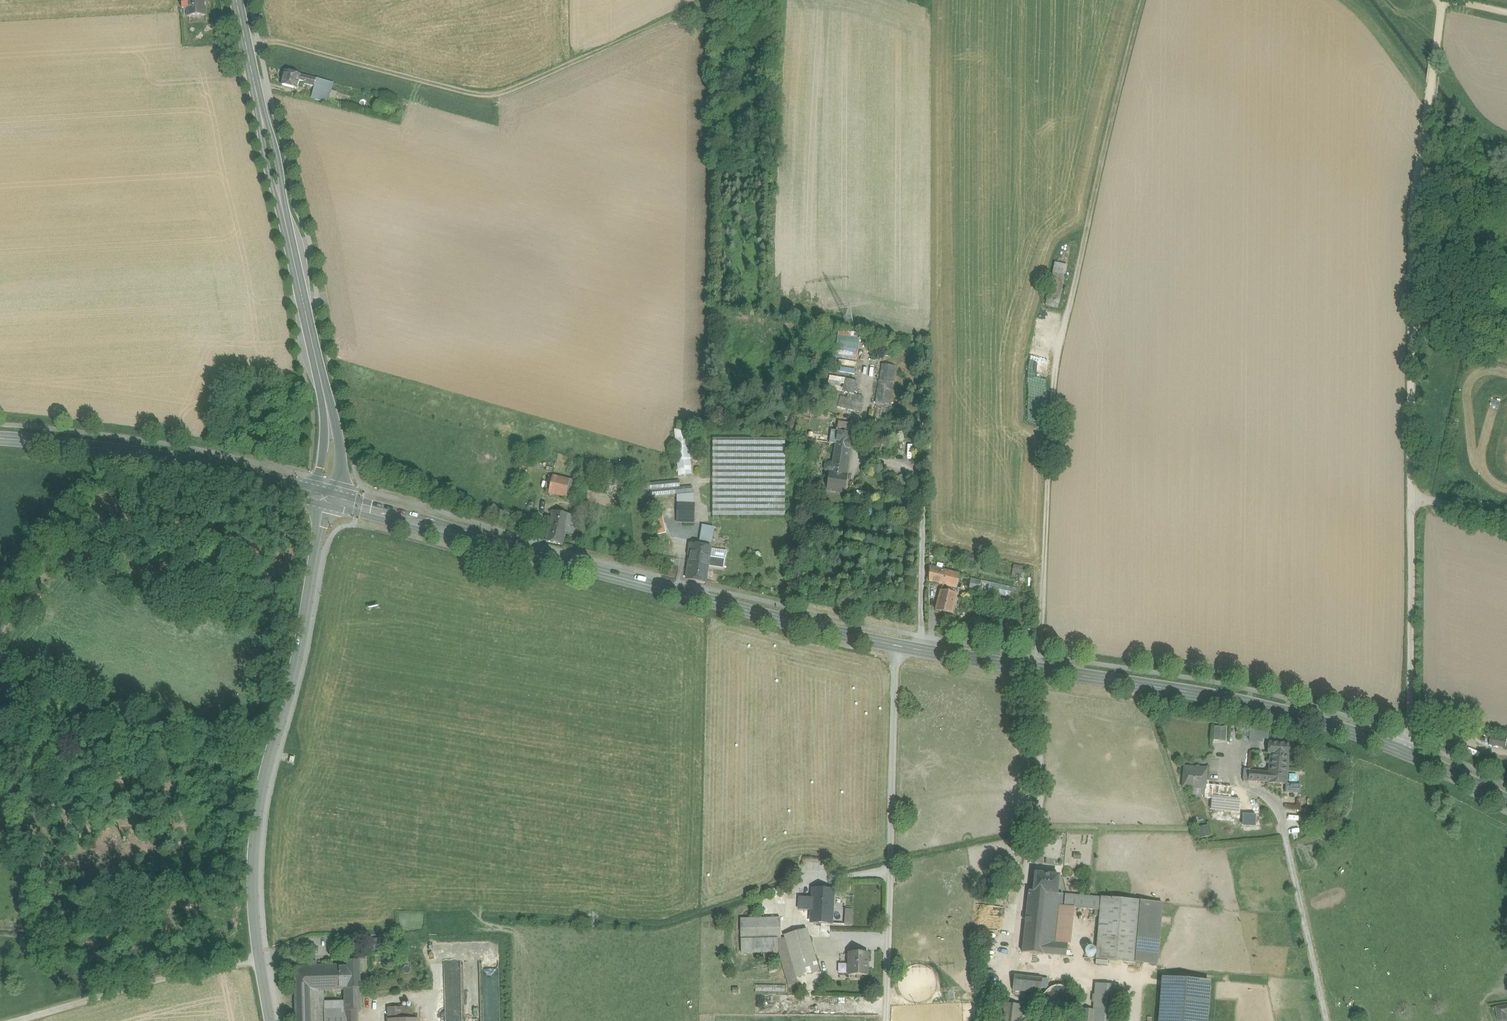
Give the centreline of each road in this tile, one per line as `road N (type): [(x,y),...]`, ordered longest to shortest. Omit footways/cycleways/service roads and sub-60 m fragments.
road 1 (secondary): [(330,498),(896,647),(1314,721),(1506,802)]
road 2 (track): [(1408,755),(1416,191),(1443,0)]
road 3 (track): [(1038,670),(1053,379),(1145,0)]
road 4 (unclassified): [(270,1020),(258,958),(259,811),(330,498)]
road 5 (tertiary): [(330,498),(334,421),(237,0)]
road 6 (track): [(246,46),(275,42),(489,98),(716,0)]
road 7 (track): [(896,647),(887,1020)]
road 8 (secondary): [(0,442),(163,459),(330,498)]
road 9 (track): [(10,1020),(191,968),(258,958)]
road 10 (track): [(1327,1020),(1272,802)]

